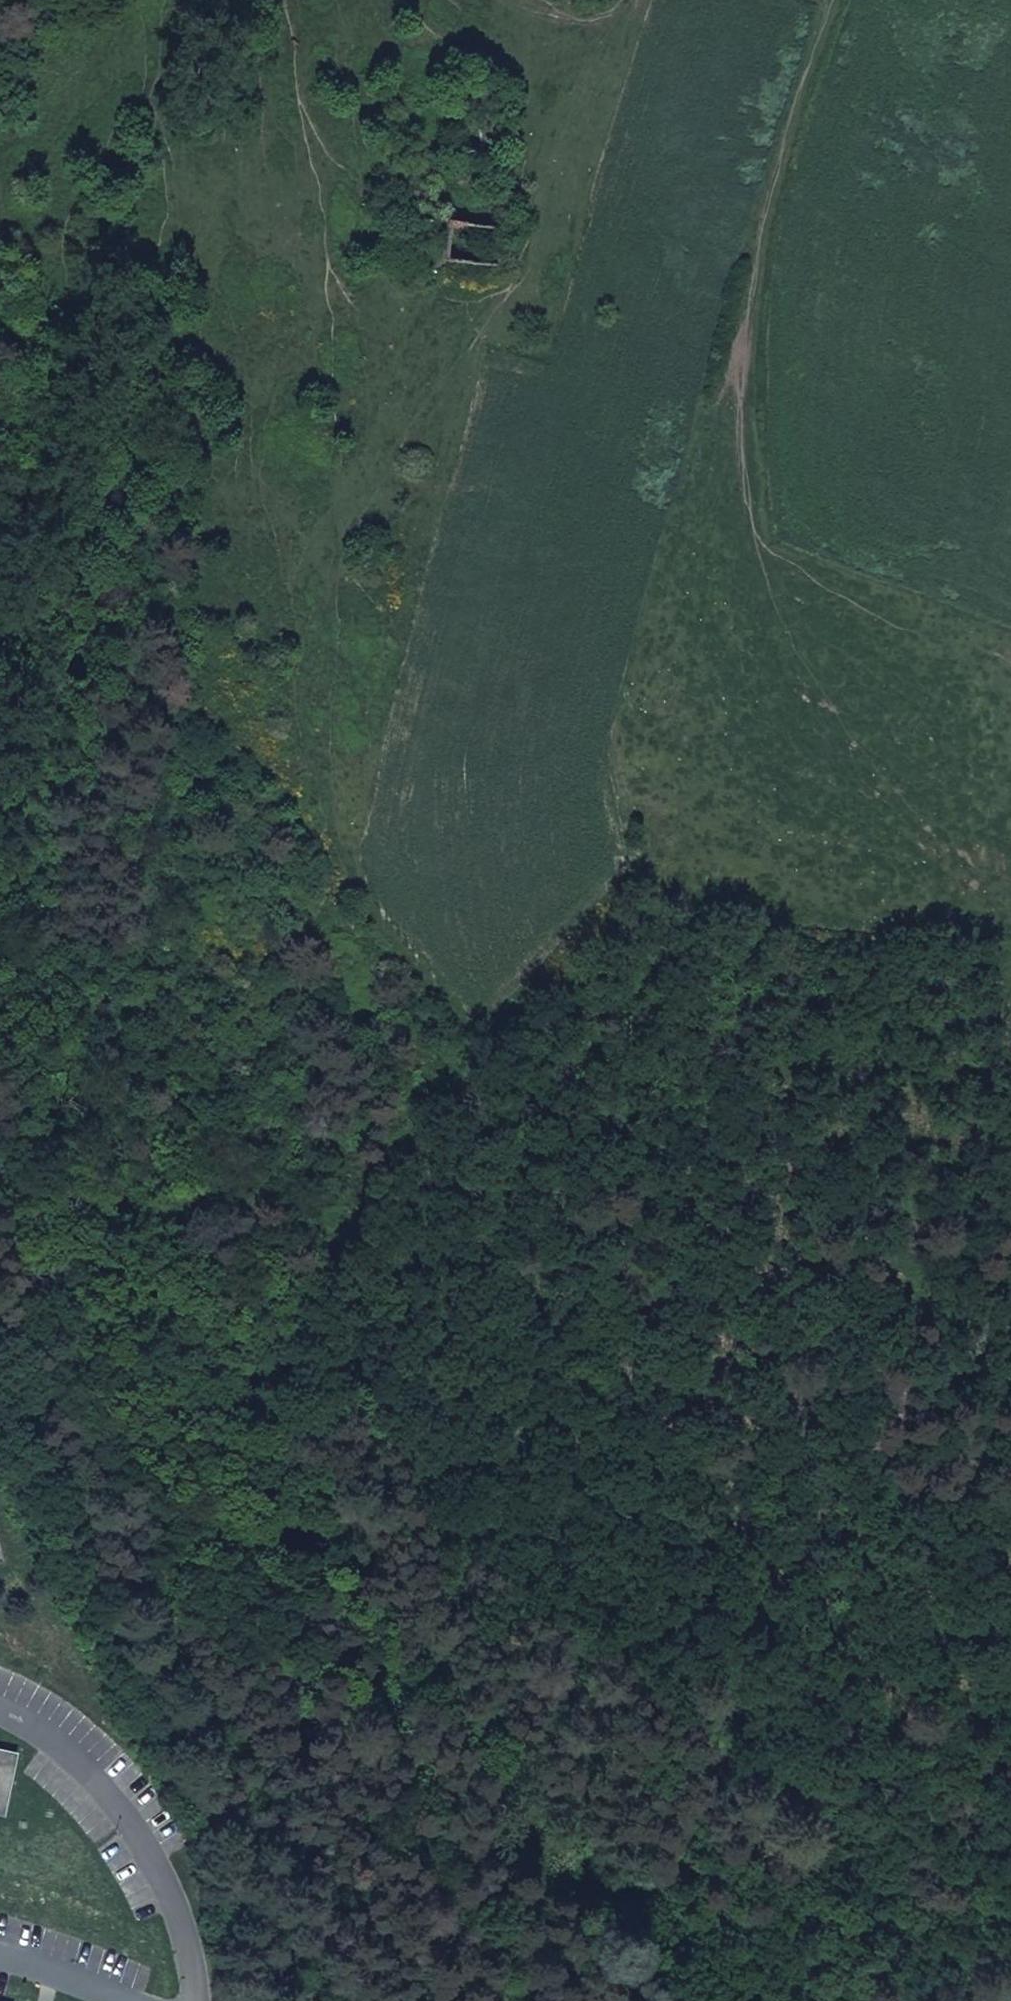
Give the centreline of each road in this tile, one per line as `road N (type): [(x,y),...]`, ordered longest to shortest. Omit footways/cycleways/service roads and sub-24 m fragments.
road 1 (track): [(831,0),(755,273),(745,379),(753,534)]

